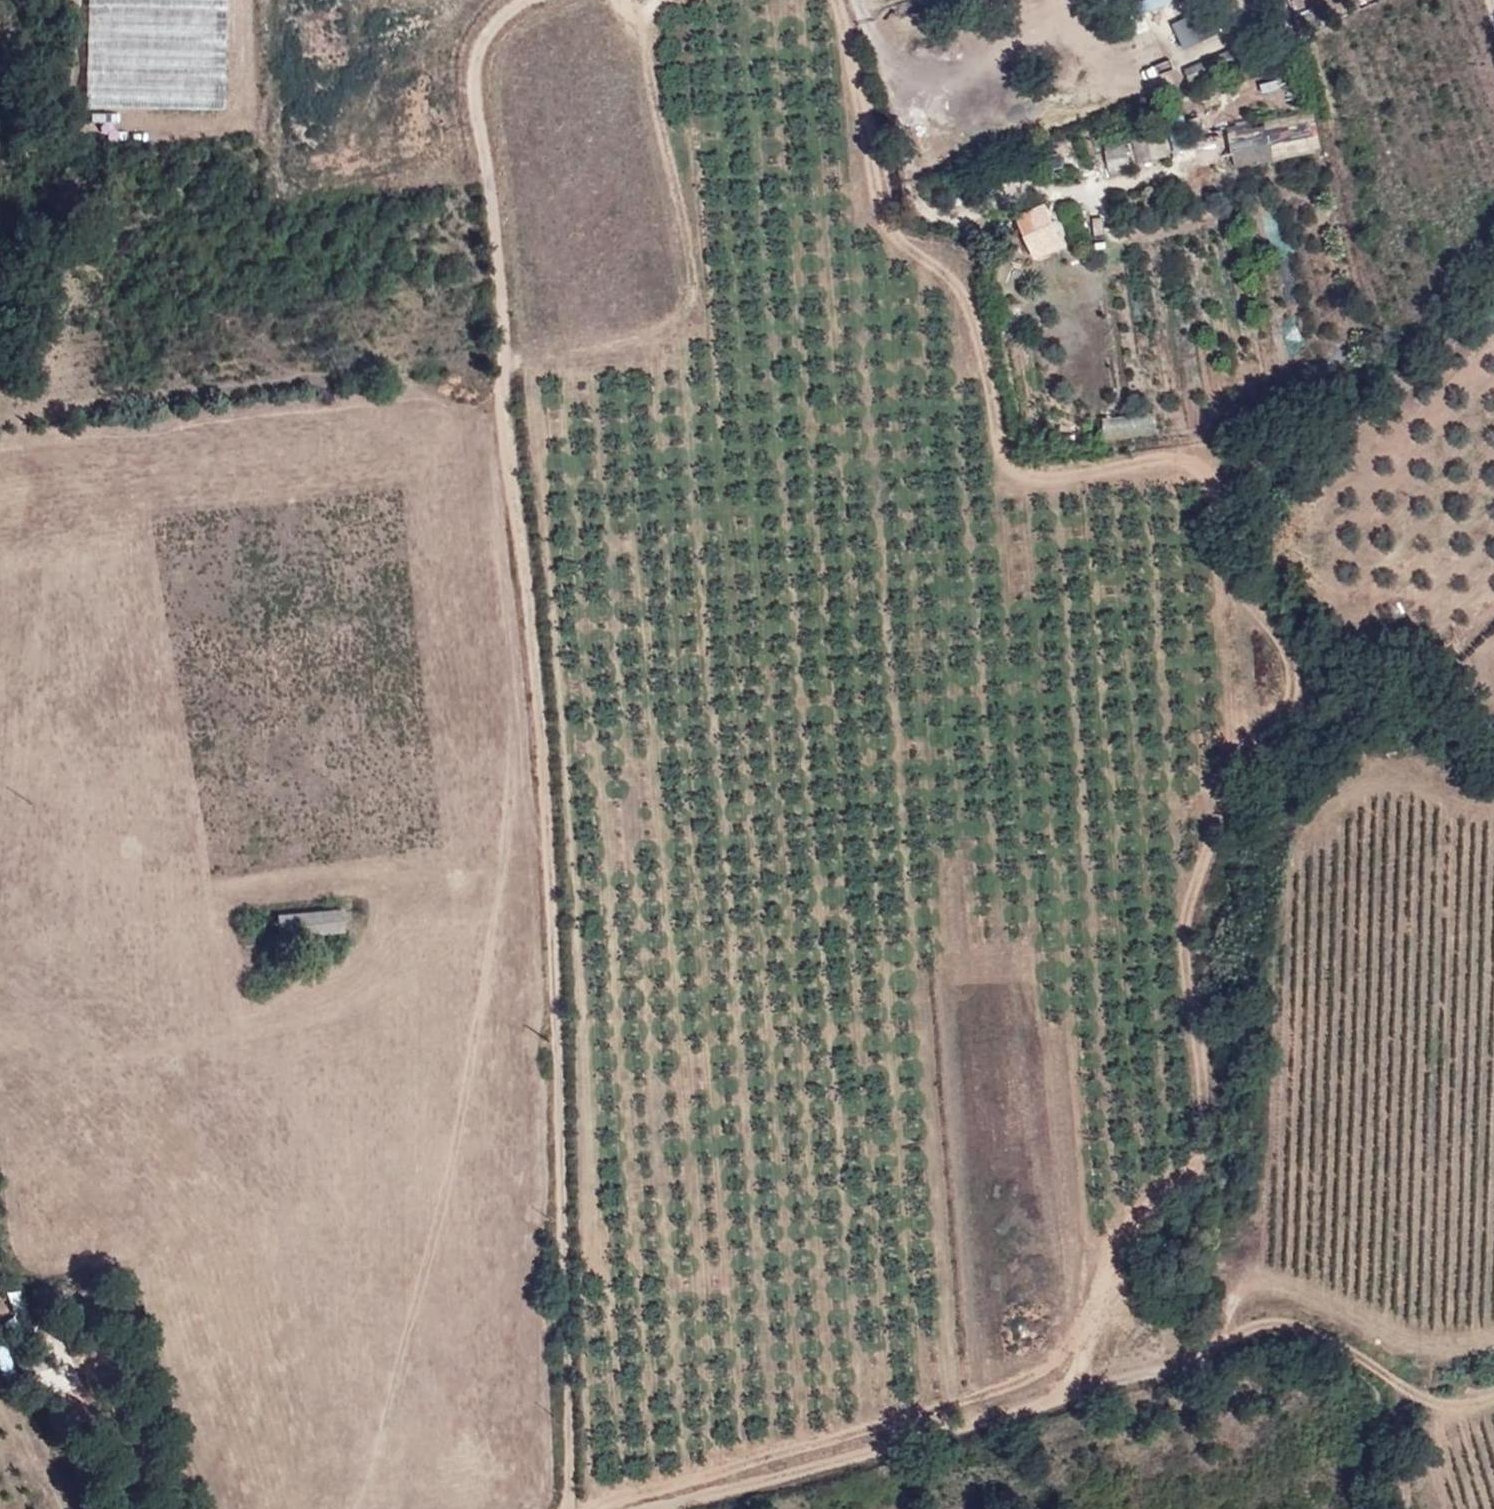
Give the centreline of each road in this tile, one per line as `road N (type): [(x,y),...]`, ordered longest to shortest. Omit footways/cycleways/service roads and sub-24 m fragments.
road 1 (track): [(532,0),(476,48),(469,100),(532,577),(556,858),(552,1002),(570,1450),(557,1508)]
road 2 (track): [(1112,1392),(673,1508)]
road 3 (track): [(858,0),(881,55),(918,206),(951,220),(1004,194)]

